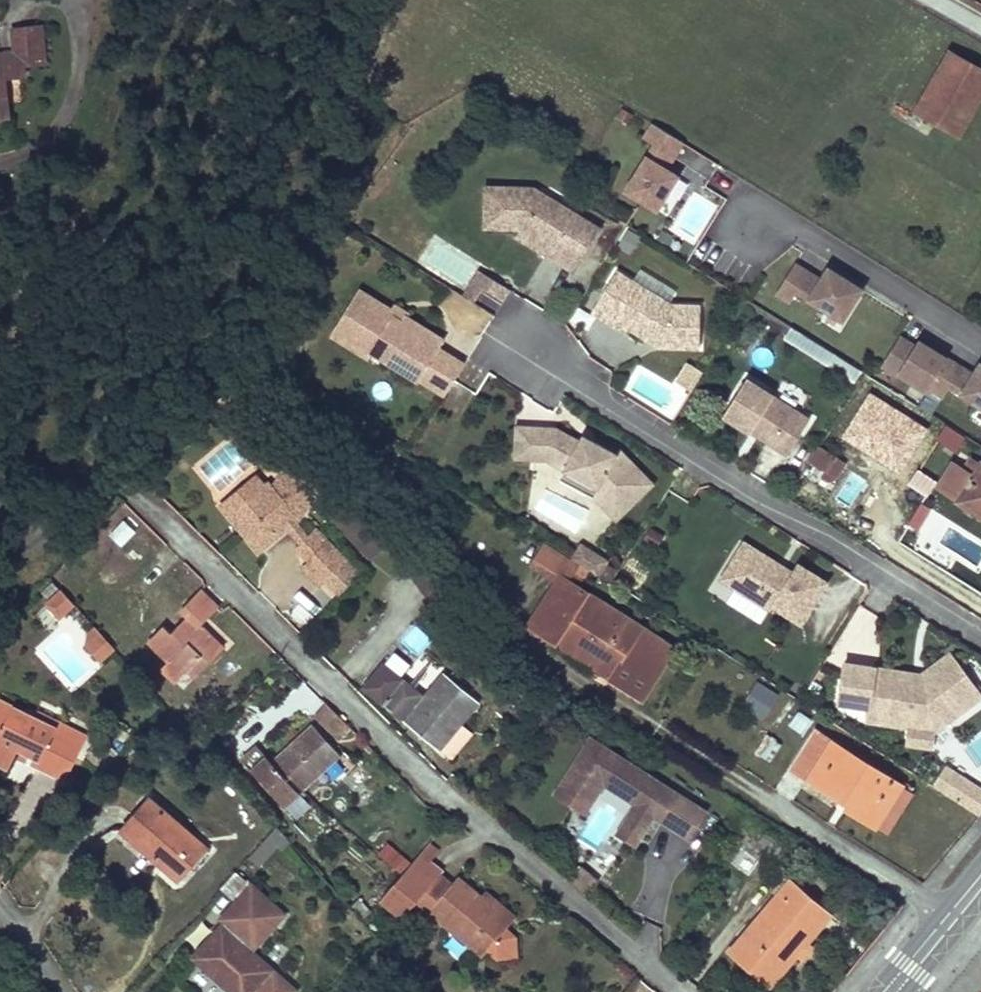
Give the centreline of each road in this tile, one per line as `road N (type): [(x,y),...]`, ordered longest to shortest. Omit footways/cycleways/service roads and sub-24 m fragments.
road 1 (residential): [(680,991),(439,789),(142,489)]
road 2 (residential): [(980,632),(529,346)]
road 3 (residential): [(951,920),(526,652)]

